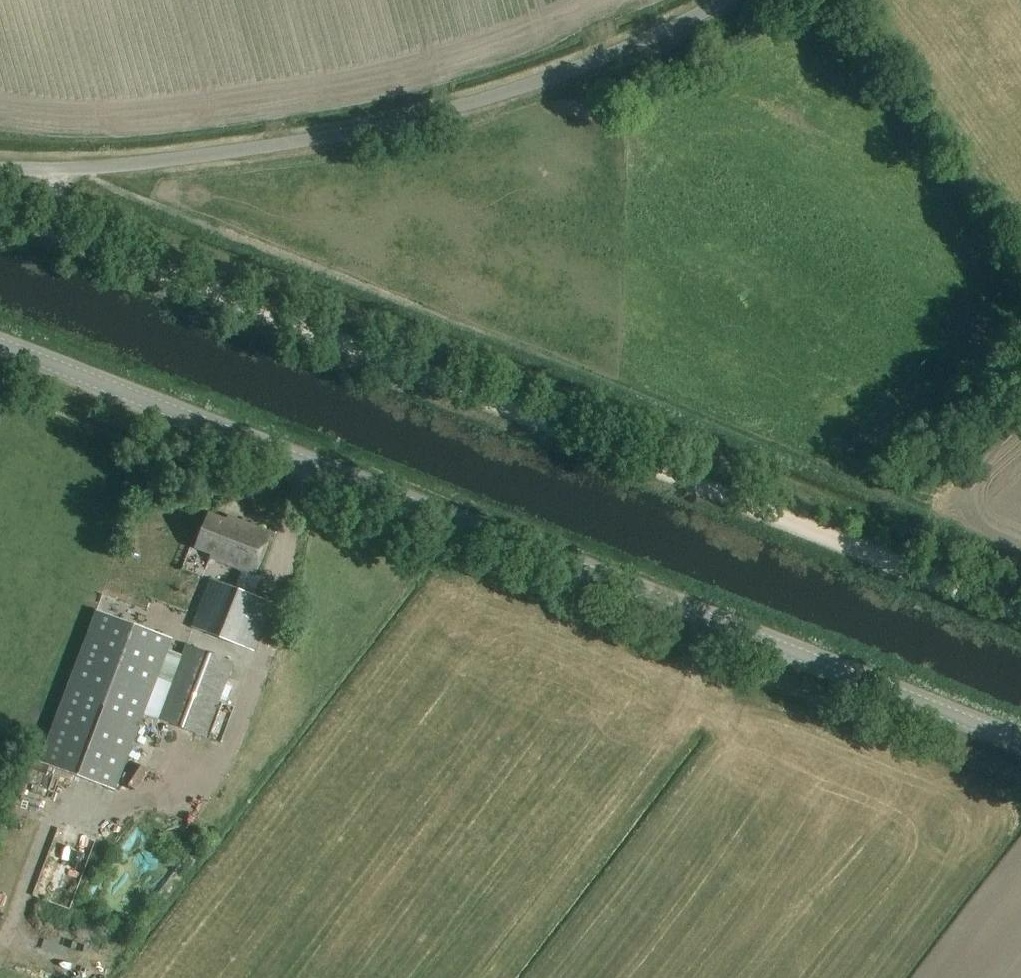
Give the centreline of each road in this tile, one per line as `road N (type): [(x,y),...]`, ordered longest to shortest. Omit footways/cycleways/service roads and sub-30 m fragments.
road 1 (track): [(1020,616),(0,208)]
road 2 (tertiary): [(1020,742),(0,345)]
road 3 (unclassified): [(0,168),(205,156),(453,110),(619,50),(726,0)]

